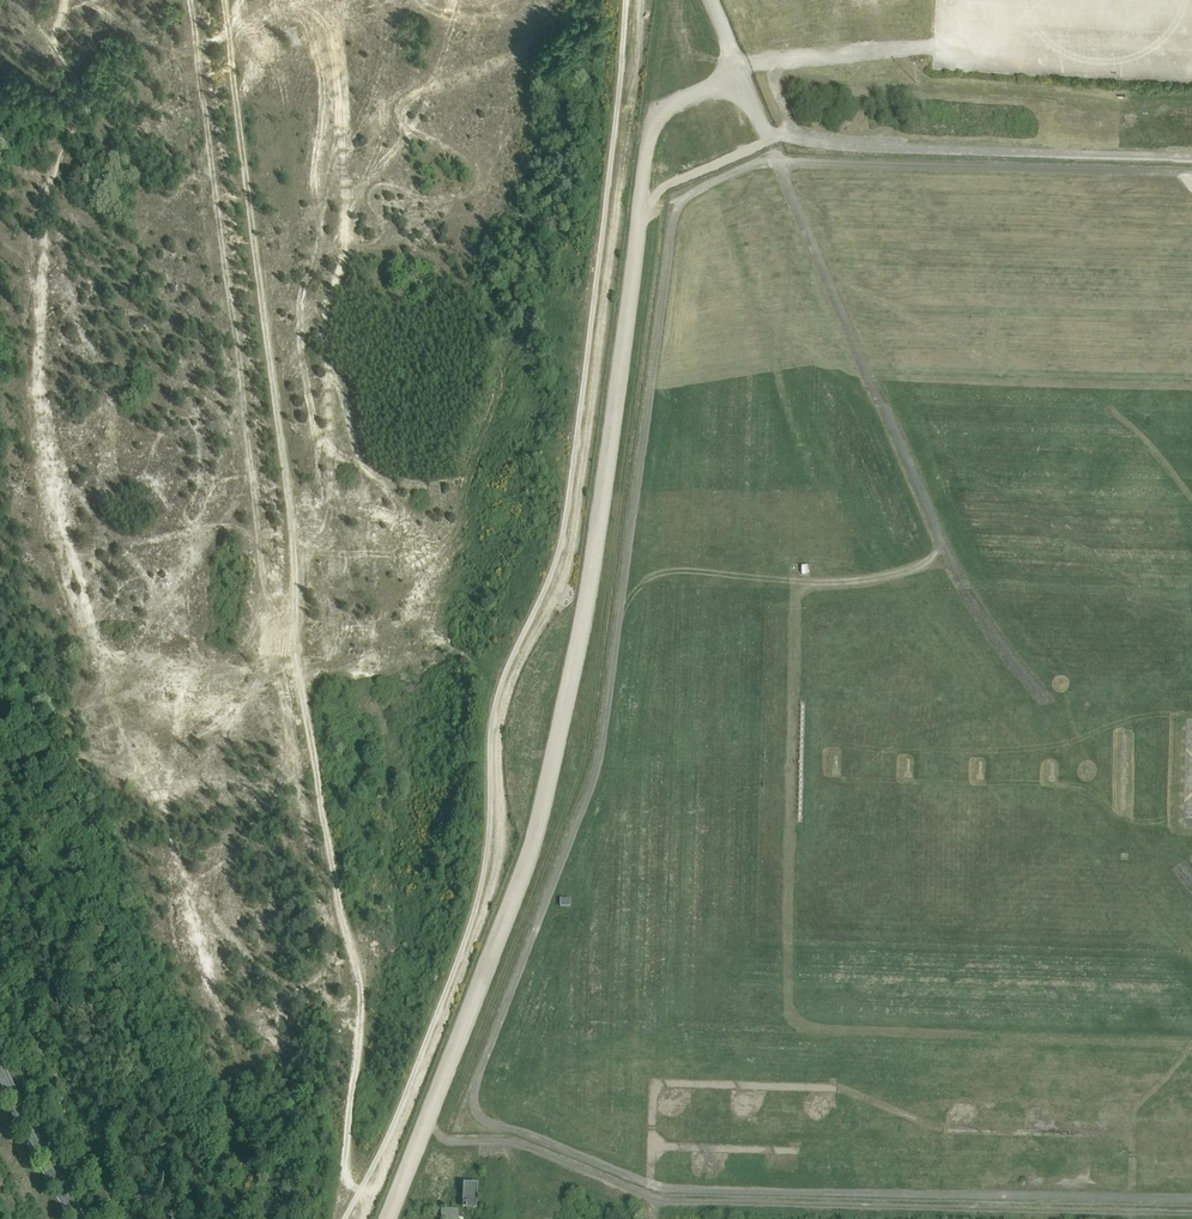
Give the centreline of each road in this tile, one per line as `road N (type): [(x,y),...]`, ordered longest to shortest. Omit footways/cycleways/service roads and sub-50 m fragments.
road 1 (unclassified): [(390,1218),(540,828),(584,616),(650,130),(674,104),(742,75)]
road 2 (track): [(341,1218),(361,971),(342,919),(309,742),(223,0)]
road 3 (track): [(798,594),(789,997),(796,1024),(830,1039),(1191,1052)]
road 4 (track): [(1076,1218),(666,1212),(518,1156),(451,1154),(422,1136)]
road 5 (track): [(798,594),(659,591),(618,619)]
road 6 (tertiary): [(78,1218),(0,1070)]

